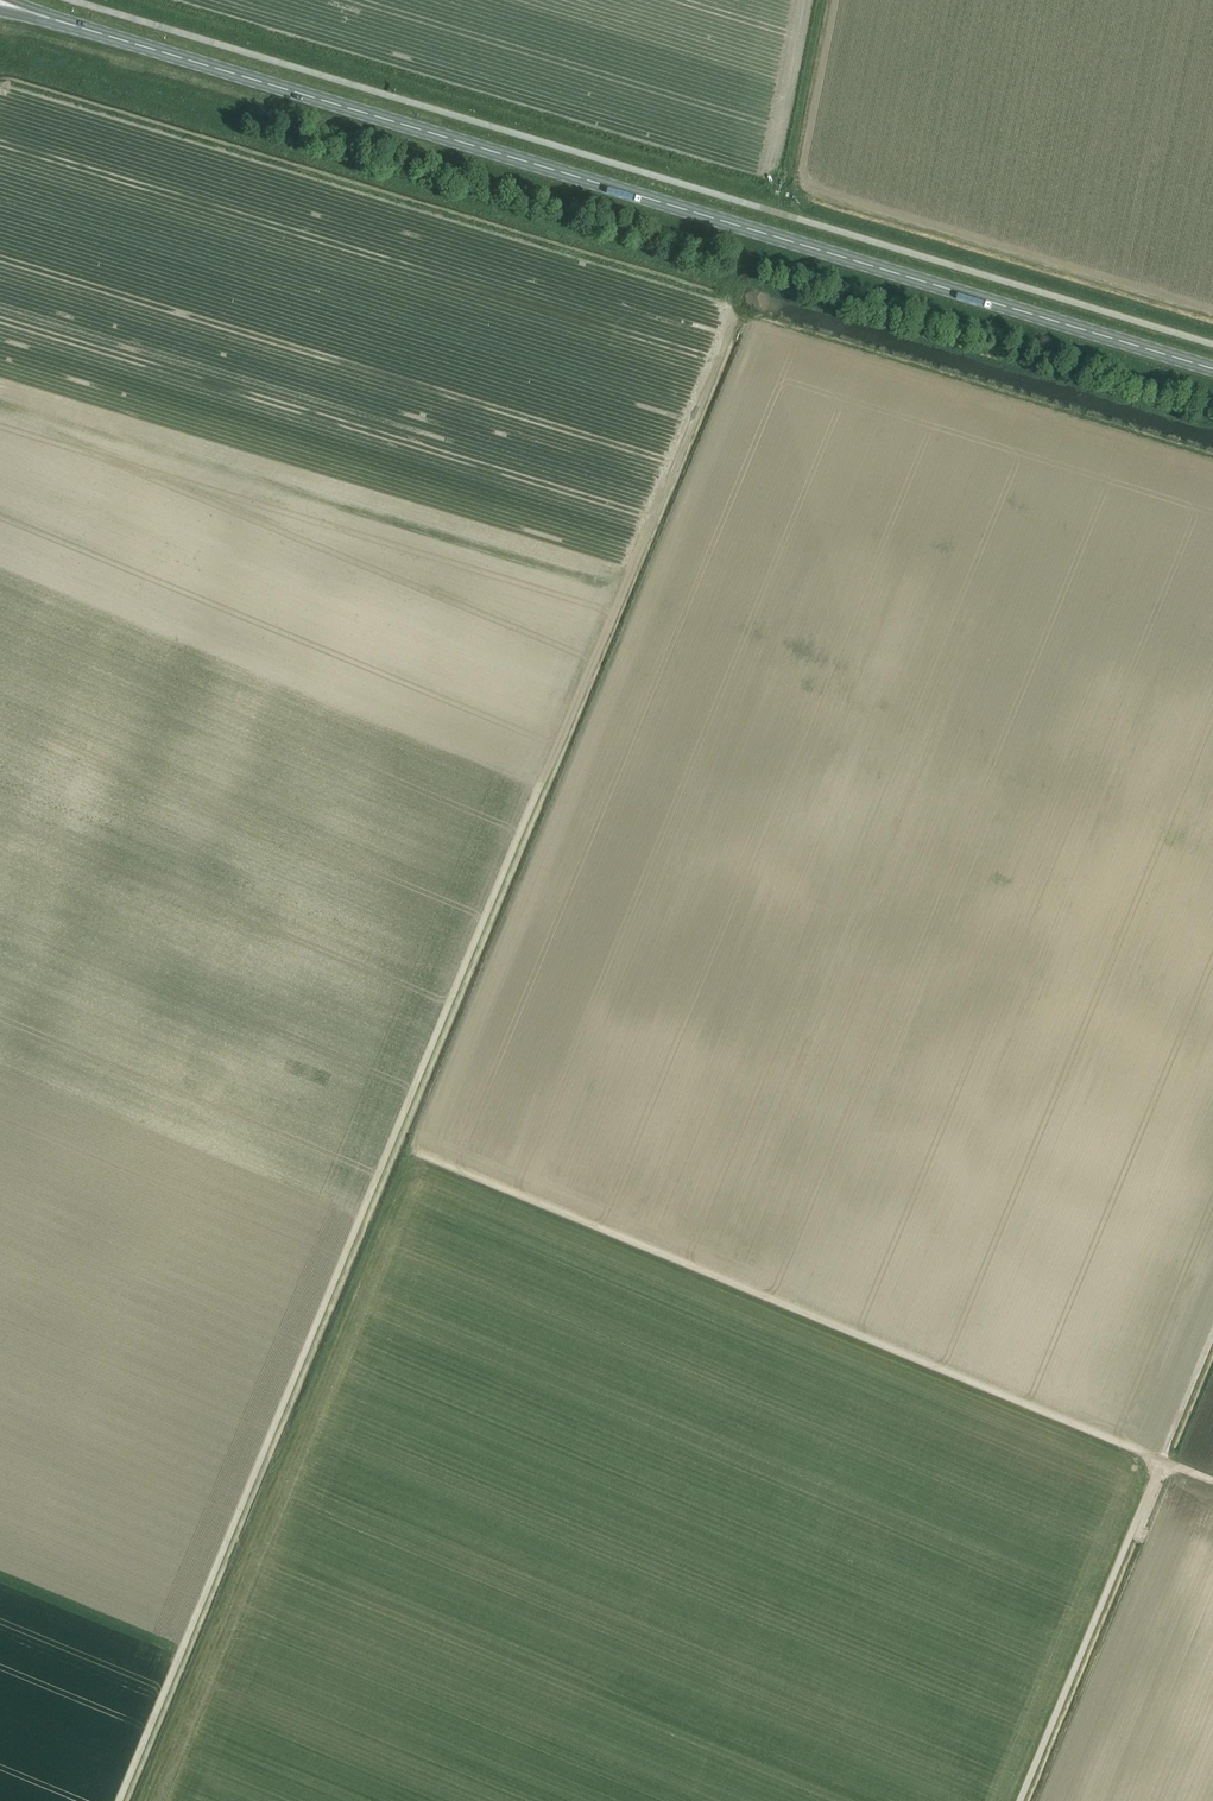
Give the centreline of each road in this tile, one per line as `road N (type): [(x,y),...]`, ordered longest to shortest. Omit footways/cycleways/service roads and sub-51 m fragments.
road 1 (primary): [(1212,370),(31,14)]

